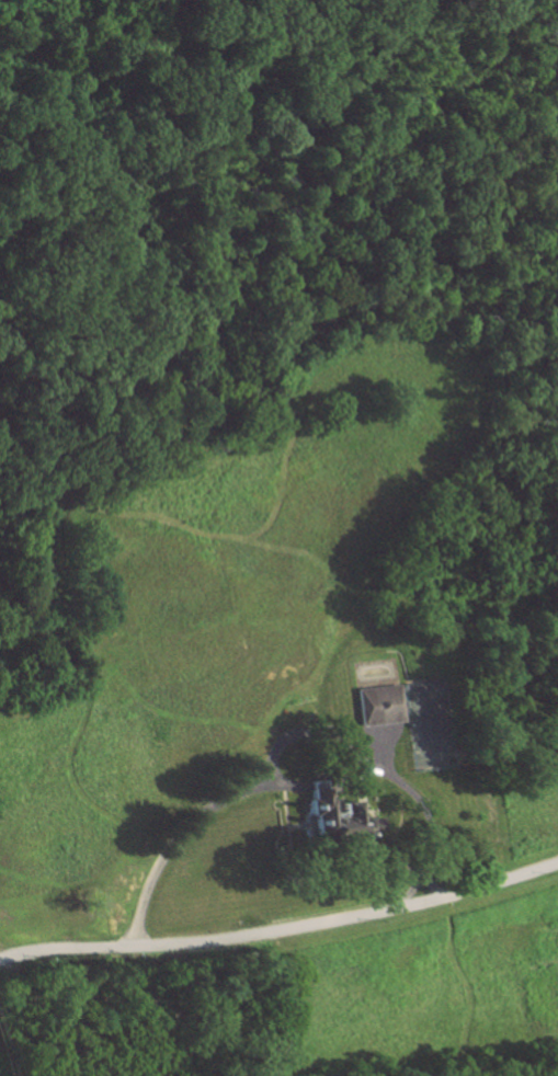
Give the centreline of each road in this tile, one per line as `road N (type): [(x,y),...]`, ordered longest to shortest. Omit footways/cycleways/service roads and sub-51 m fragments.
road 1 (residential): [(0,959),(240,936),(435,900),(557,861)]

